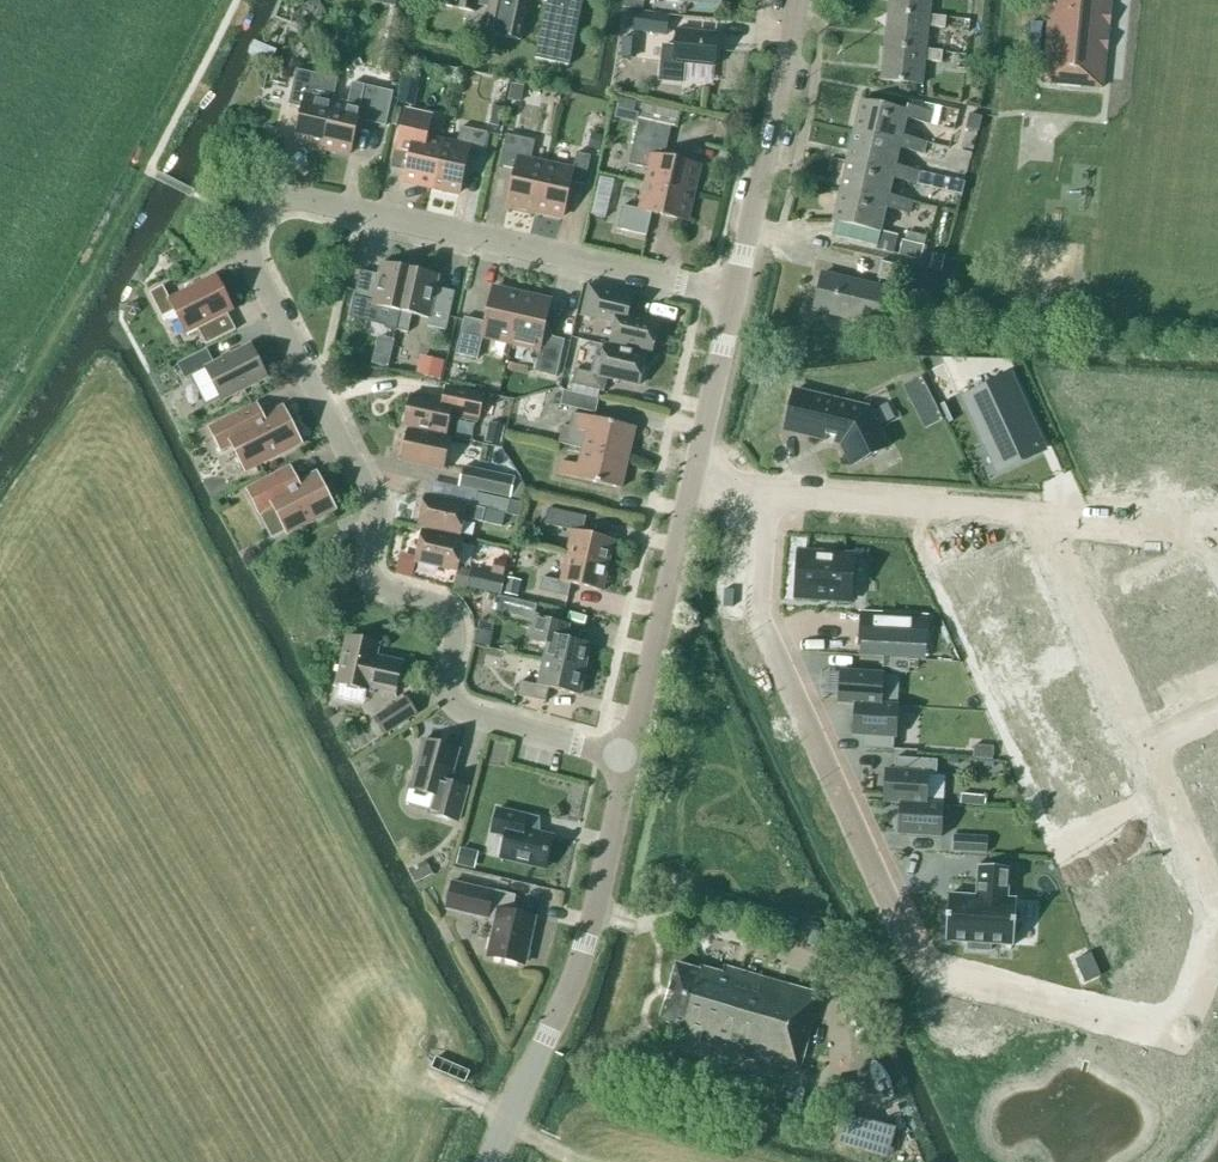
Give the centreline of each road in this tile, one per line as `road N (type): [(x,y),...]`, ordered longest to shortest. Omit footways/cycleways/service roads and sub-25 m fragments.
road 1 (residential): [(734,298),(311,200),(263,209),(248,244),(371,496),(369,579),(449,619),(449,699),(462,712),(627,761)]
road 2 (residential): [(770,495),(757,592),(763,626),(912,949),(959,1000)]
road 3 (tertiary): [(491,1161),(581,956),(627,761)]
road 4 (residential): [(770,495),(1065,516),(1105,541)]
road 5 (tertiary): [(734,298),(795,0)]
road 6 (tertiary): [(627,761),(692,485)]
road 7 (tertiary): [(692,485),(734,298)]

